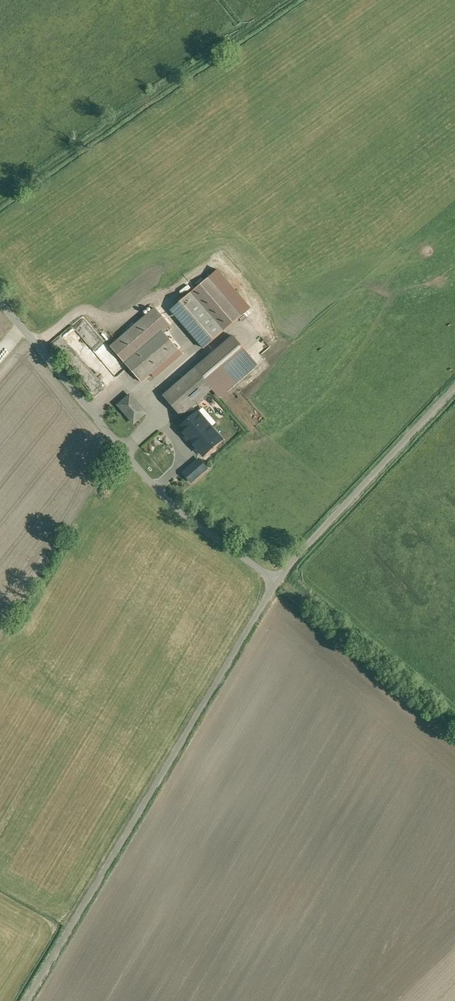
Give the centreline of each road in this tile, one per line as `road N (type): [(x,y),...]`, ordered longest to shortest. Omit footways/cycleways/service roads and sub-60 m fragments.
road 1 (unclassified): [(27,1000),(276,583)]
road 2 (unclassified): [(276,583),(158,493),(0,301)]
road 3 (unclassified): [(454,392),(276,583)]

